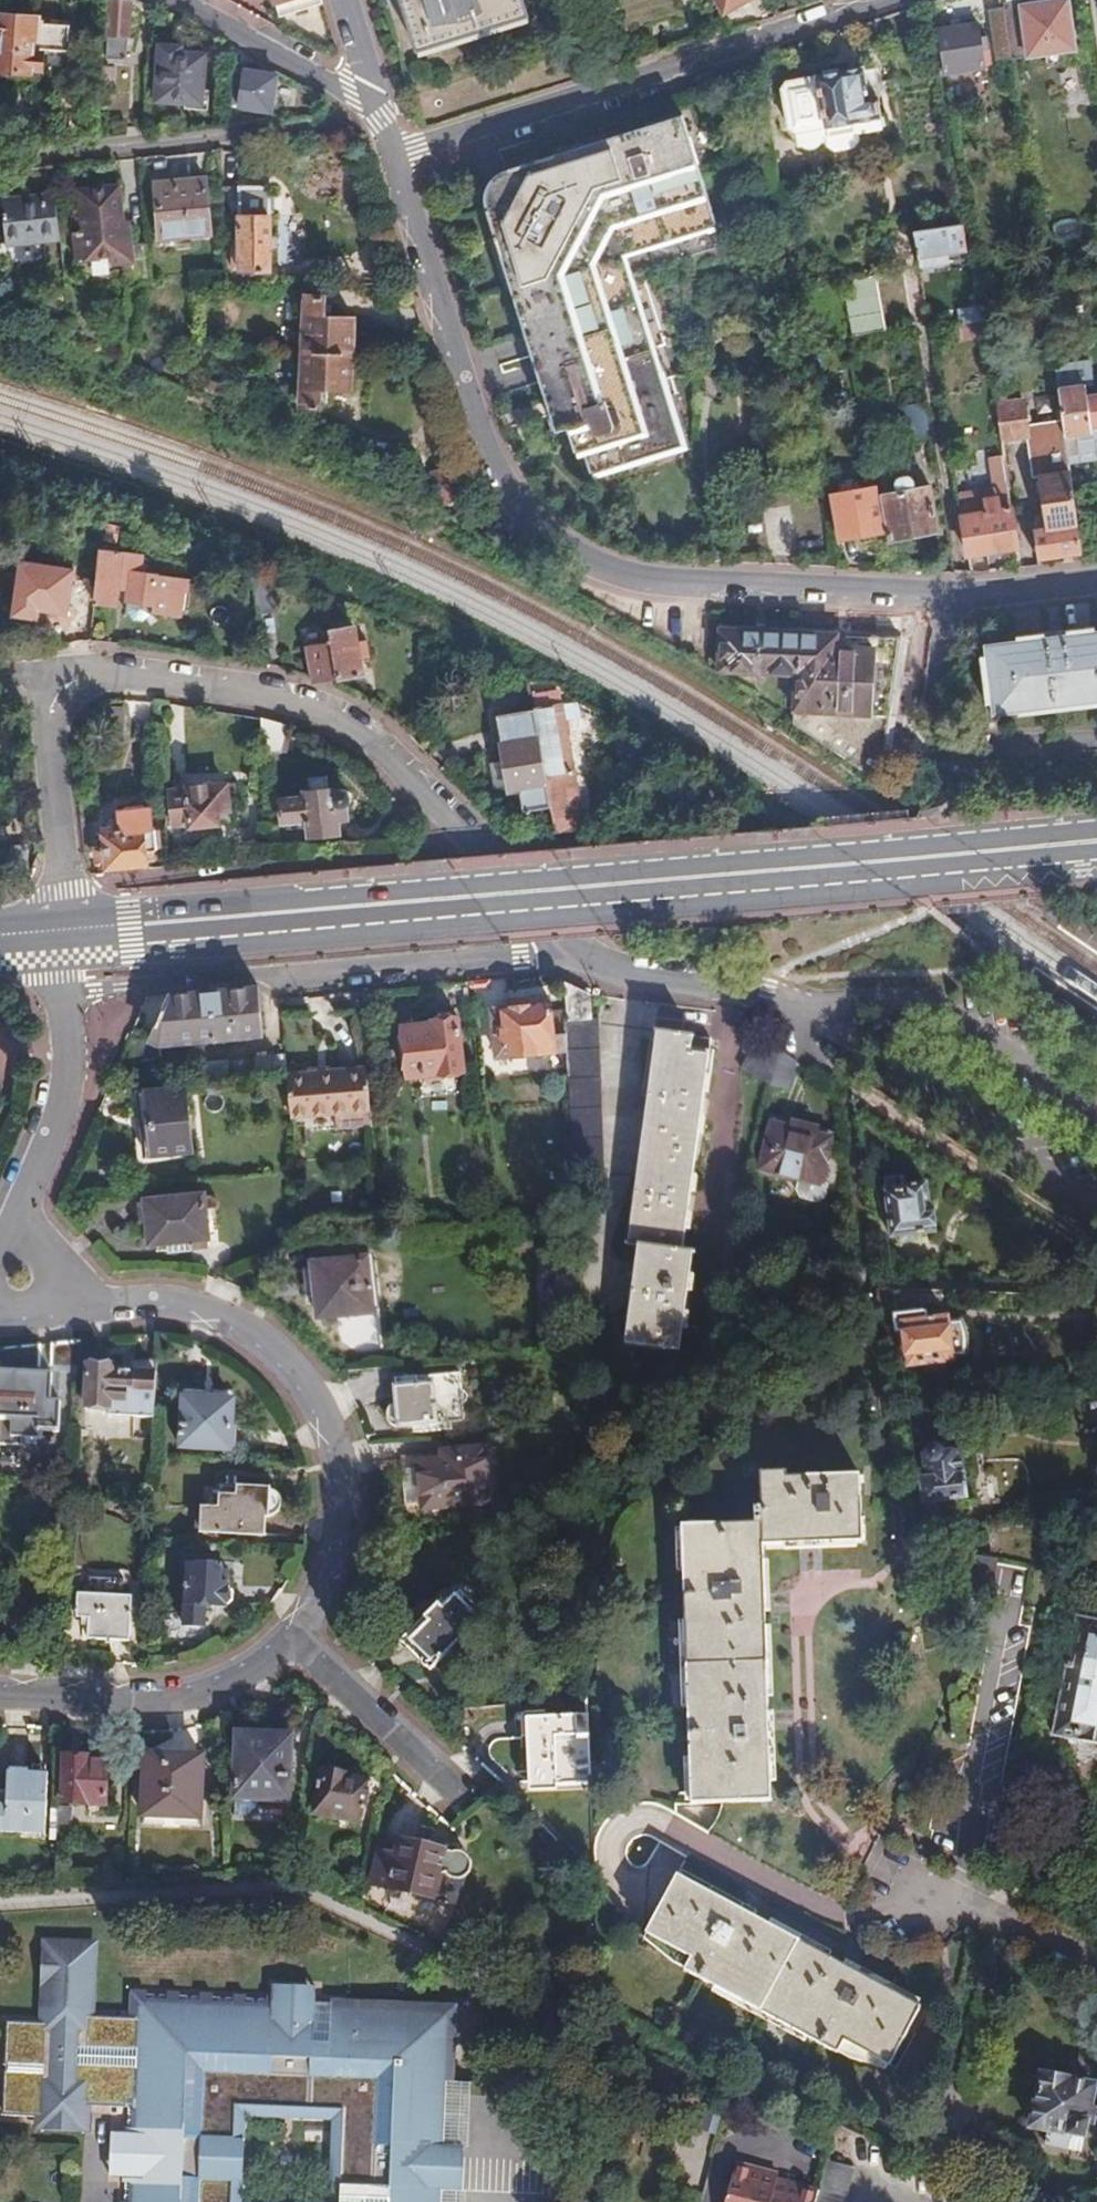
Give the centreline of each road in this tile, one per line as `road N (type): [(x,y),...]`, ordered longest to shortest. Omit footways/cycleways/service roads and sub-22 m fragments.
road 1 (primary): [(1096,841),(59,935)]
road 2 (residential): [(393,152),(489,444),(551,539),(616,570),(949,593)]
road 3 (residential): [(52,1284),(231,1318),(290,1359),(319,1398),(343,1462),(346,1505),(336,1562),(293,1633)]
road 4 (residential): [(887,0),(393,152)]
road 5 (residential): [(63,993),(564,947)]
road 6 (residential): [(60,687),(106,675),(309,710),(356,735),(472,845)]
road 7 (residential): [(66,888),(472,845)]
road 8 (residential): [(293,1633),(230,1678),(185,1693),(0,1691)]
road 9 (residential): [(63,993),(68,1075),(22,1213),(23,1253)]
road 10 (residential): [(381,114),(349,89),(171,0)]
road 11 (residential): [(293,1633),(457,1795)]
road 12 (residential): [(564,947),(622,973),(768,988)]
road 13 (residential): [(66,888),(48,733),(60,687)]
road 14 (residential): [(949,593),(919,759)]
road 15 (residential): [(949,593),(1096,581)]
road 16 (residential): [(472,845),(564,947)]

